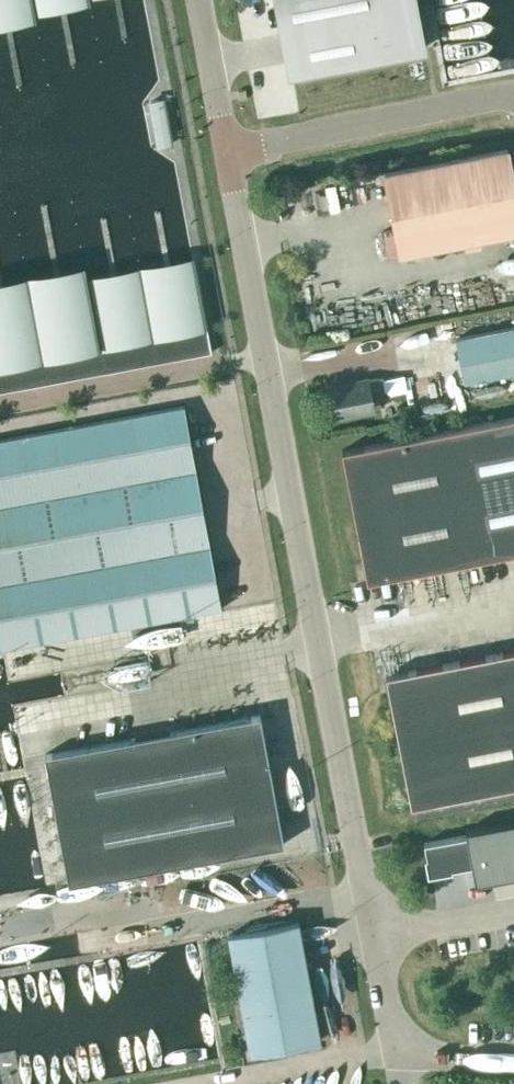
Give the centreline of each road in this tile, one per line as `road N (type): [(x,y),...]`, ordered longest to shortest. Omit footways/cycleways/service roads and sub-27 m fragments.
road 1 (unclassified): [(229,157),(372,933)]
road 2 (unclassified): [(229,157),(513,99)]
road 3 (unclassified): [(199,0),(229,157)]
road 4 (unclassified): [(372,933),(513,911)]
road 5 (unclassified): [(513,1055),(421,1056),(394,1043)]

